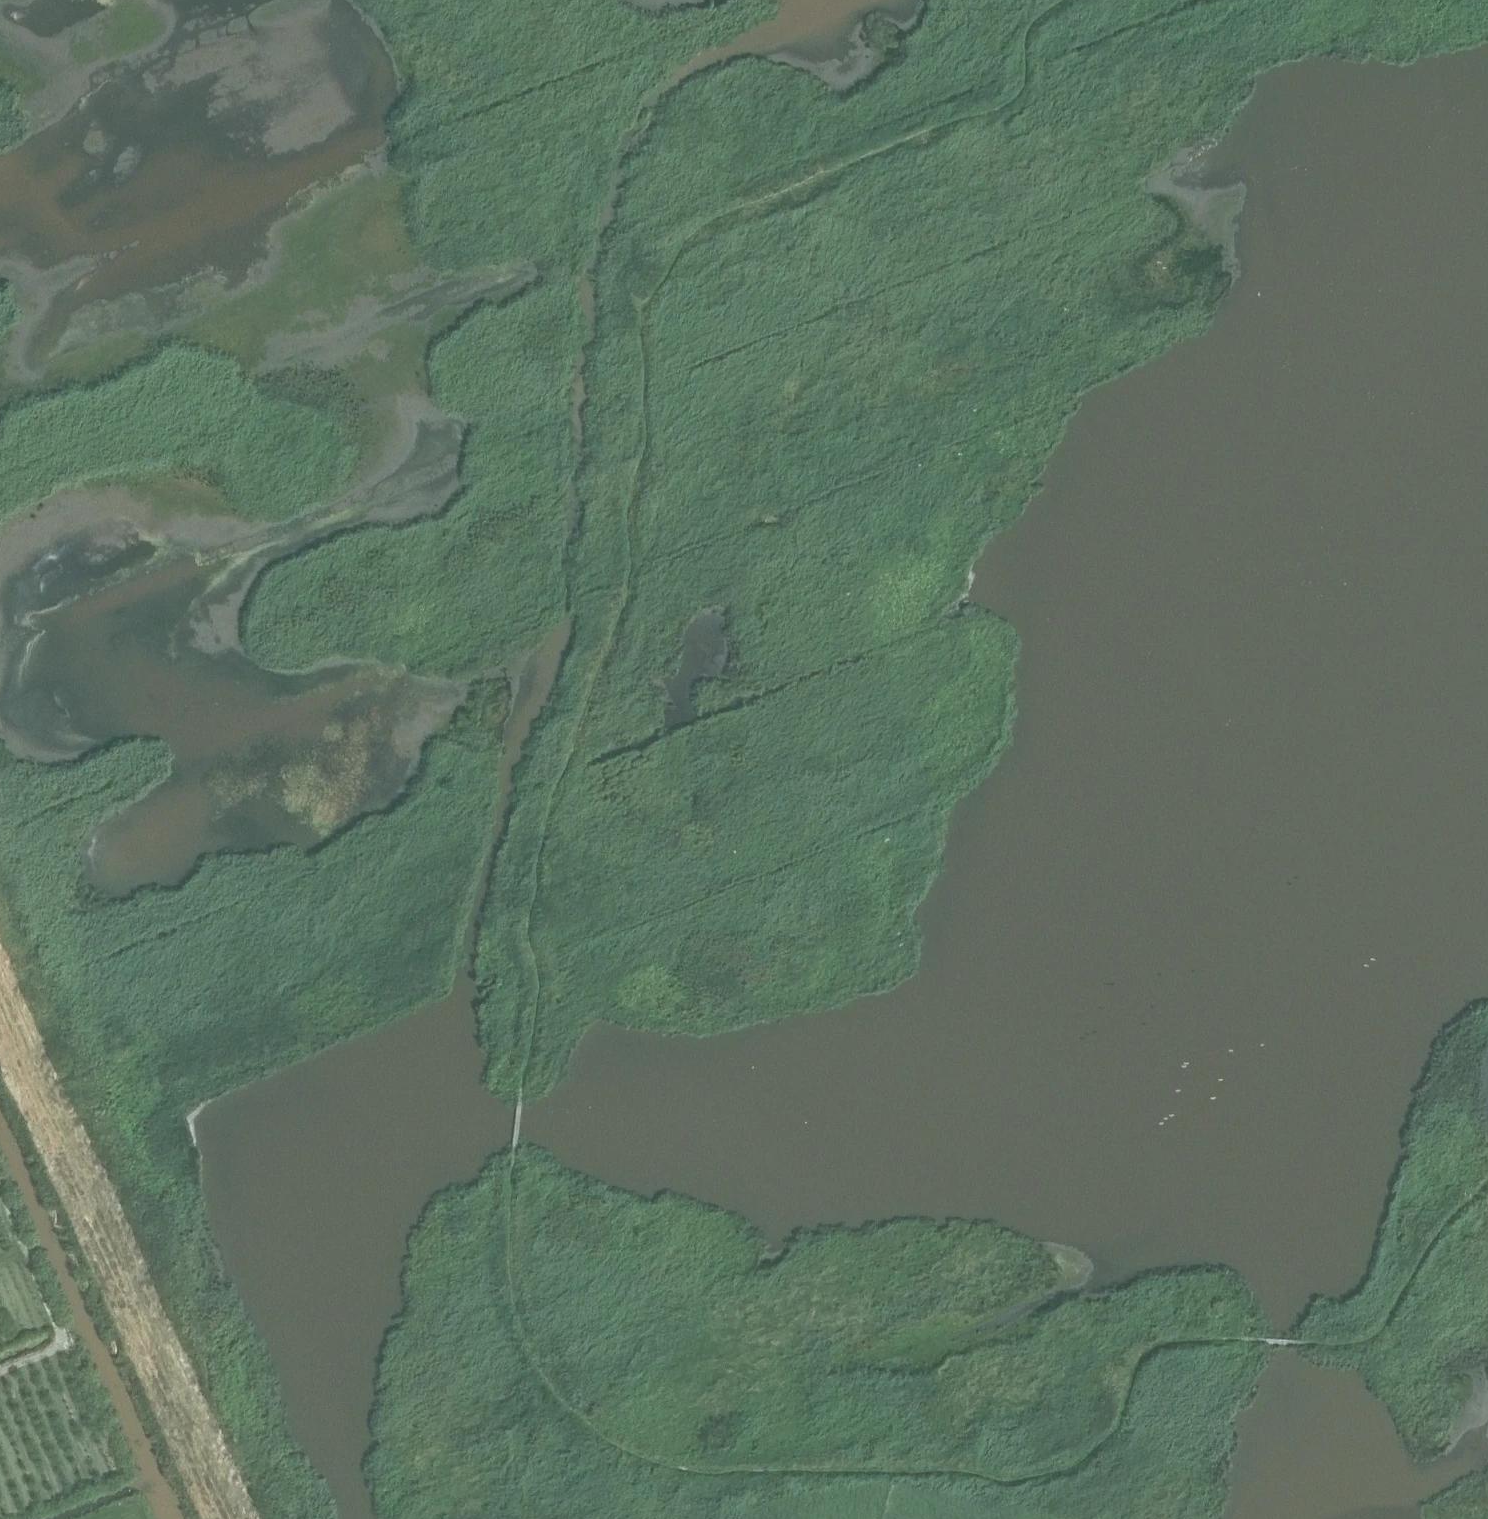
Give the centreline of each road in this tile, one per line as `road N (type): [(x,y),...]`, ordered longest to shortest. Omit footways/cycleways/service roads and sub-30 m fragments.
road 1 (track): [(0,1370),(67,1343),(0,1188)]
road 2 (track): [(156,1338),(237,1518)]

